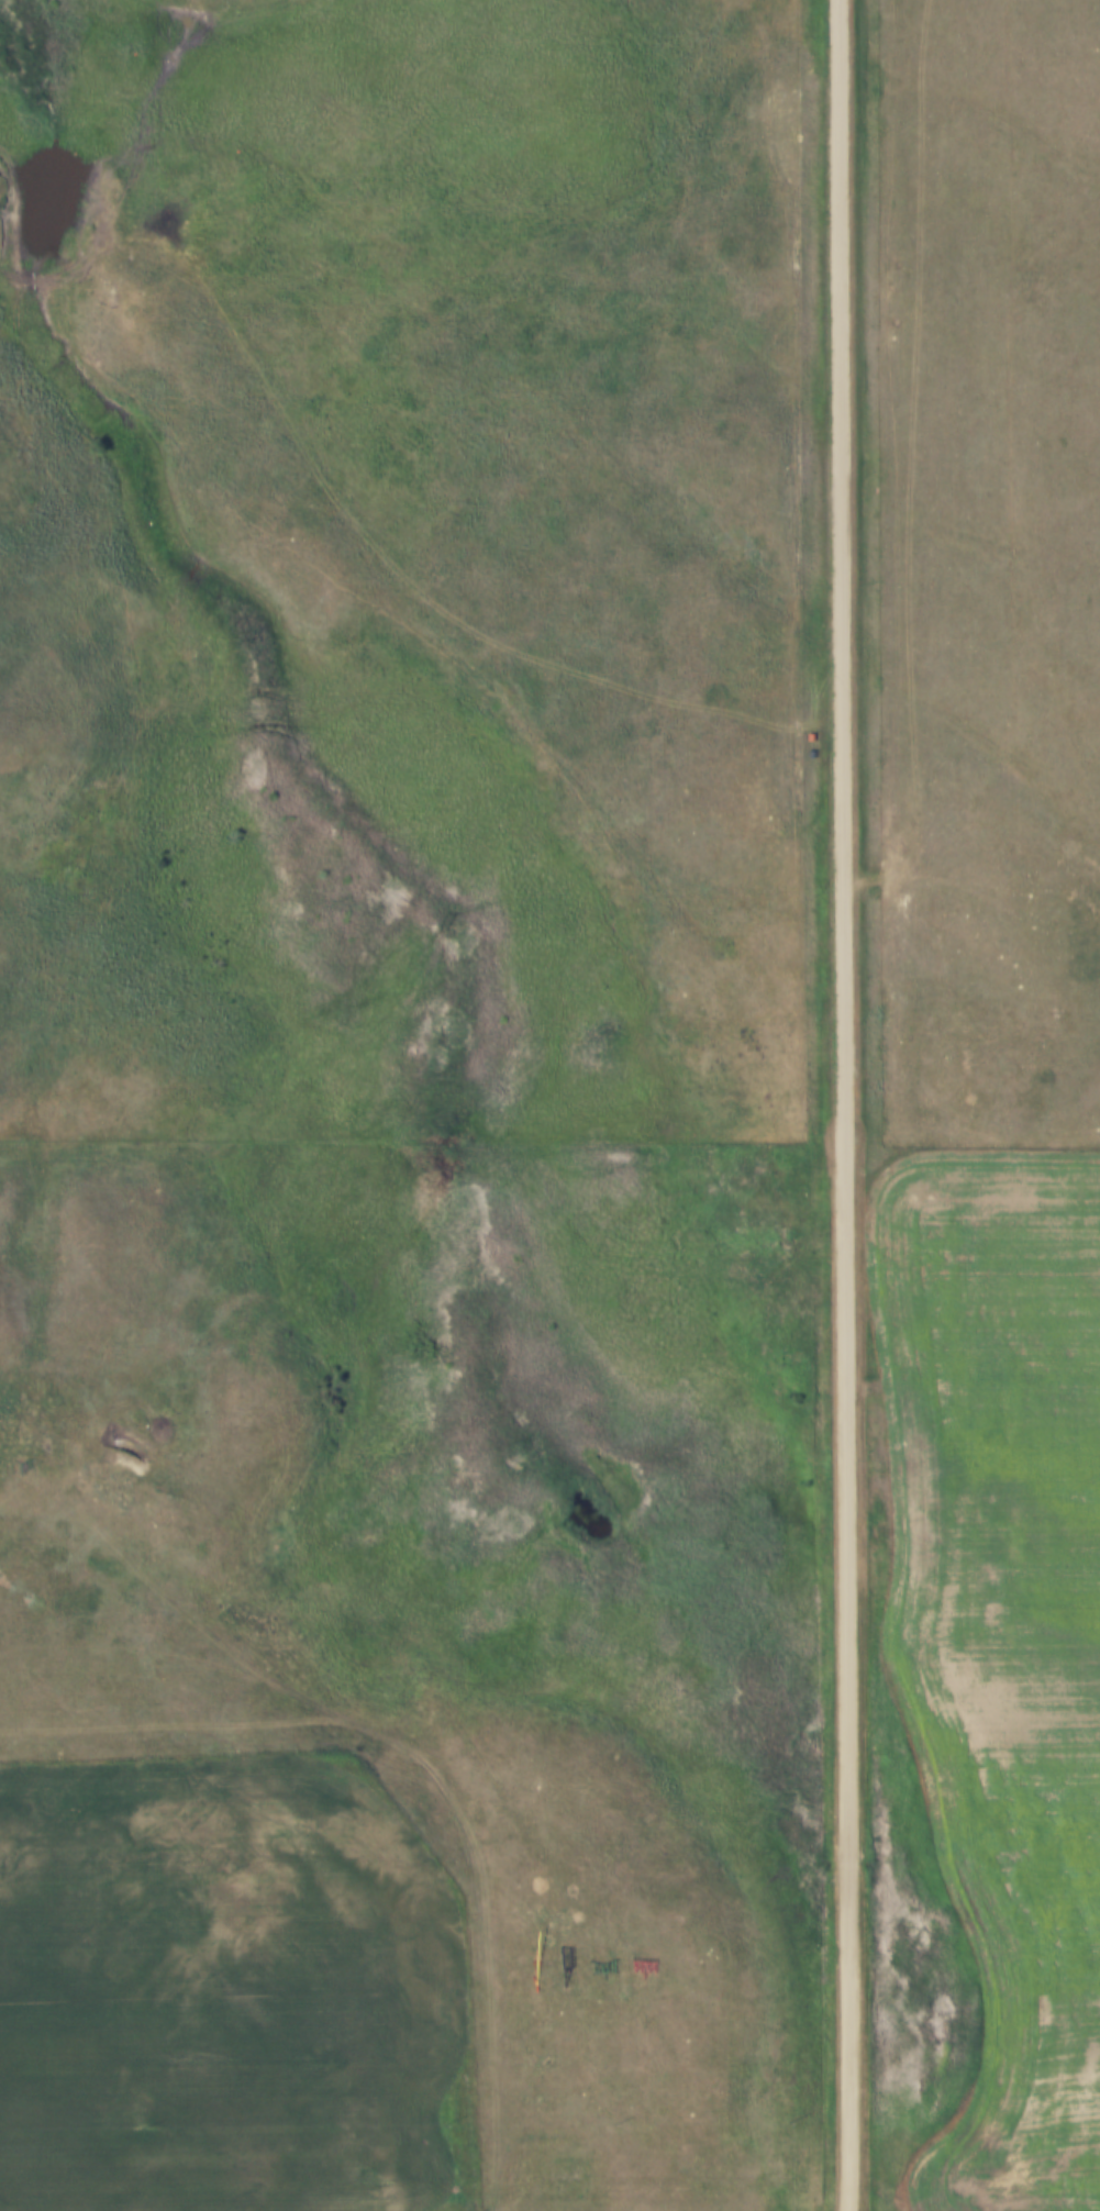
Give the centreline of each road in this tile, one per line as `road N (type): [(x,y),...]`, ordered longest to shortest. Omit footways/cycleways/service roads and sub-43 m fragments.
road 1 (residential): [(850,2210),(841,0)]

